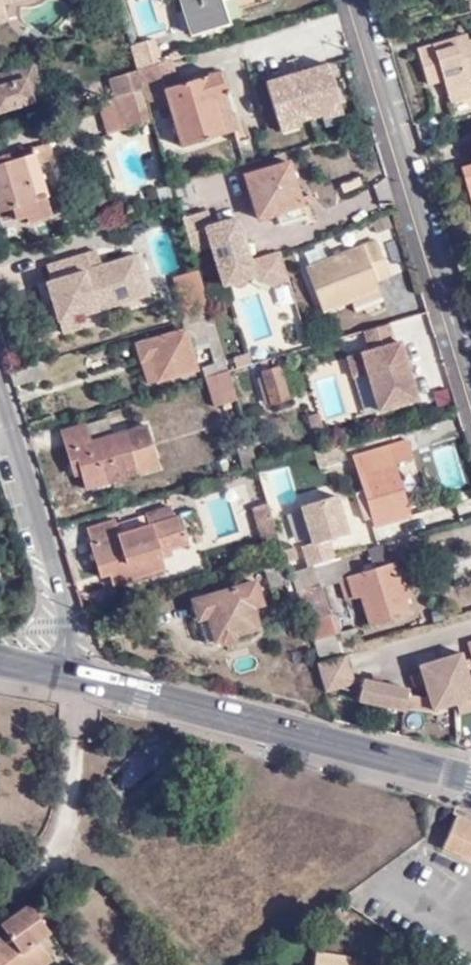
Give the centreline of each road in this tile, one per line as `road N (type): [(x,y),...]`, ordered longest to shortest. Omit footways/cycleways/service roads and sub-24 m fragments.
road 1 (secondary): [(53,670),(470,778)]
road 2 (residential): [(350,0),(470,383)]
road 3 (residential): [(53,670),(59,602),(0,408)]

